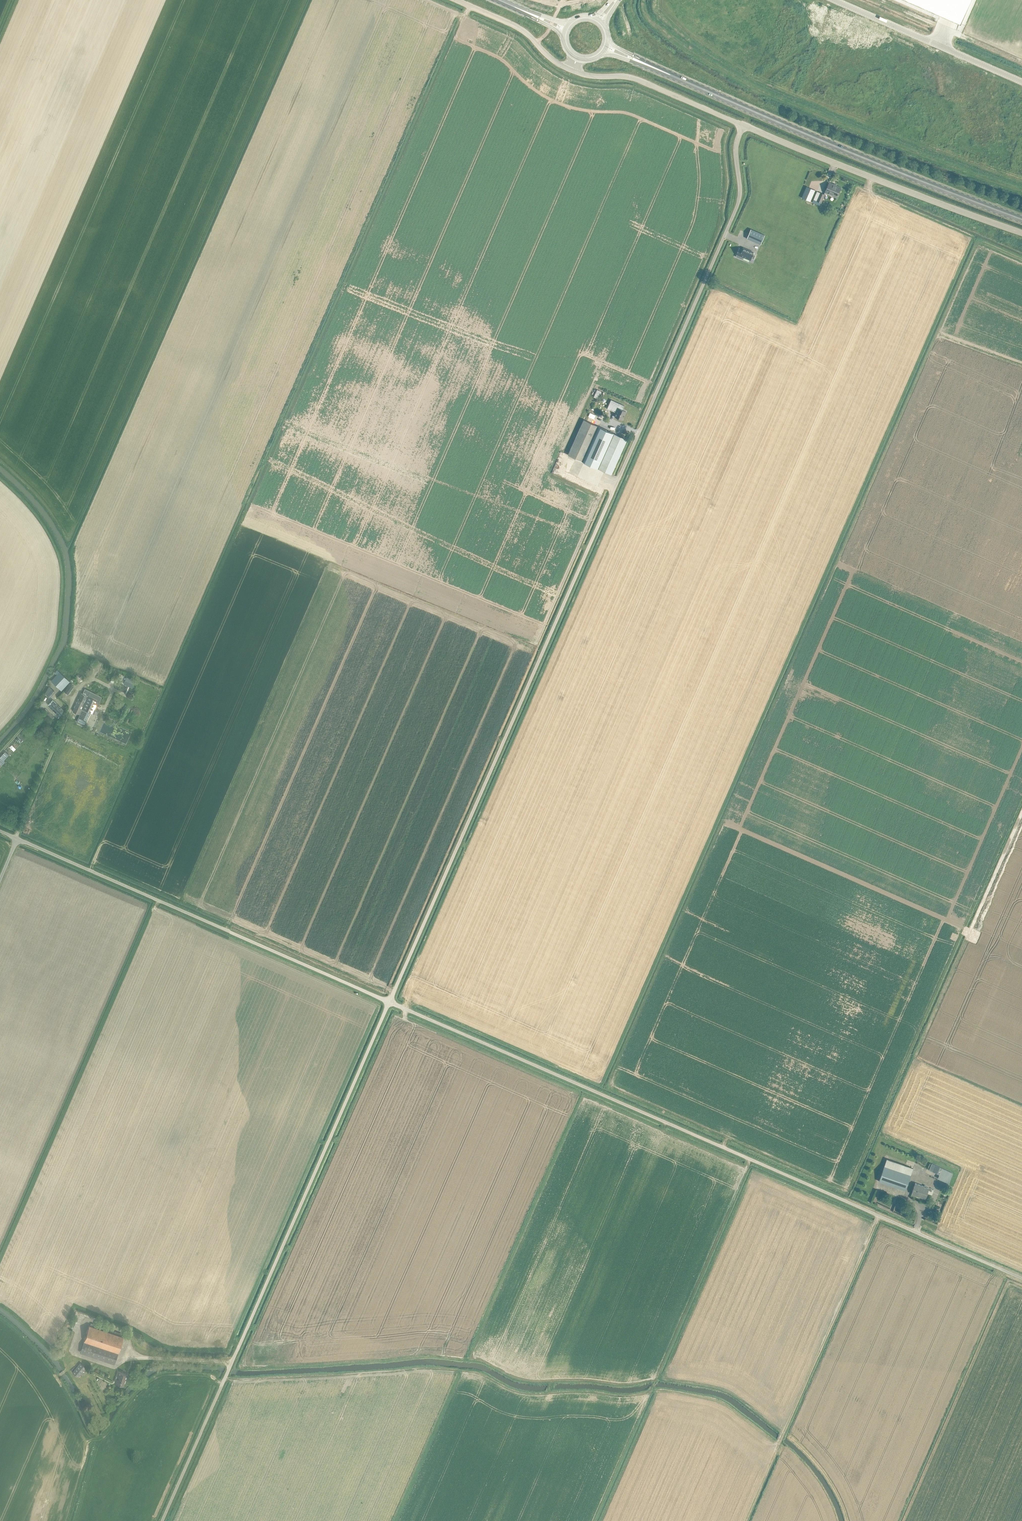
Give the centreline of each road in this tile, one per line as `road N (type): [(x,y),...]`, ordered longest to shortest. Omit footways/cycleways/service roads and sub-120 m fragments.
road 1 (unclassified): [(389,1001),(737,206),(743,125)]
road 2 (unclassified): [(1021,1278),(389,1001)]
road 3 (unclassified): [(164,1520),(389,1001)]
road 4 (unclassified): [(389,1001),(0,832)]
road 5 (primary): [(1021,219),(639,61)]
road 6 (unclassified): [(1021,232),(743,125)]
road 7 (track): [(916,1057),(1021,813)]
road 8 (unclassified): [(1021,81),(835,0)]
road 9 (unclassified): [(743,125),(634,78),(569,70)]
road 10 (unclassified): [(569,70),(521,28),(456,0)]

